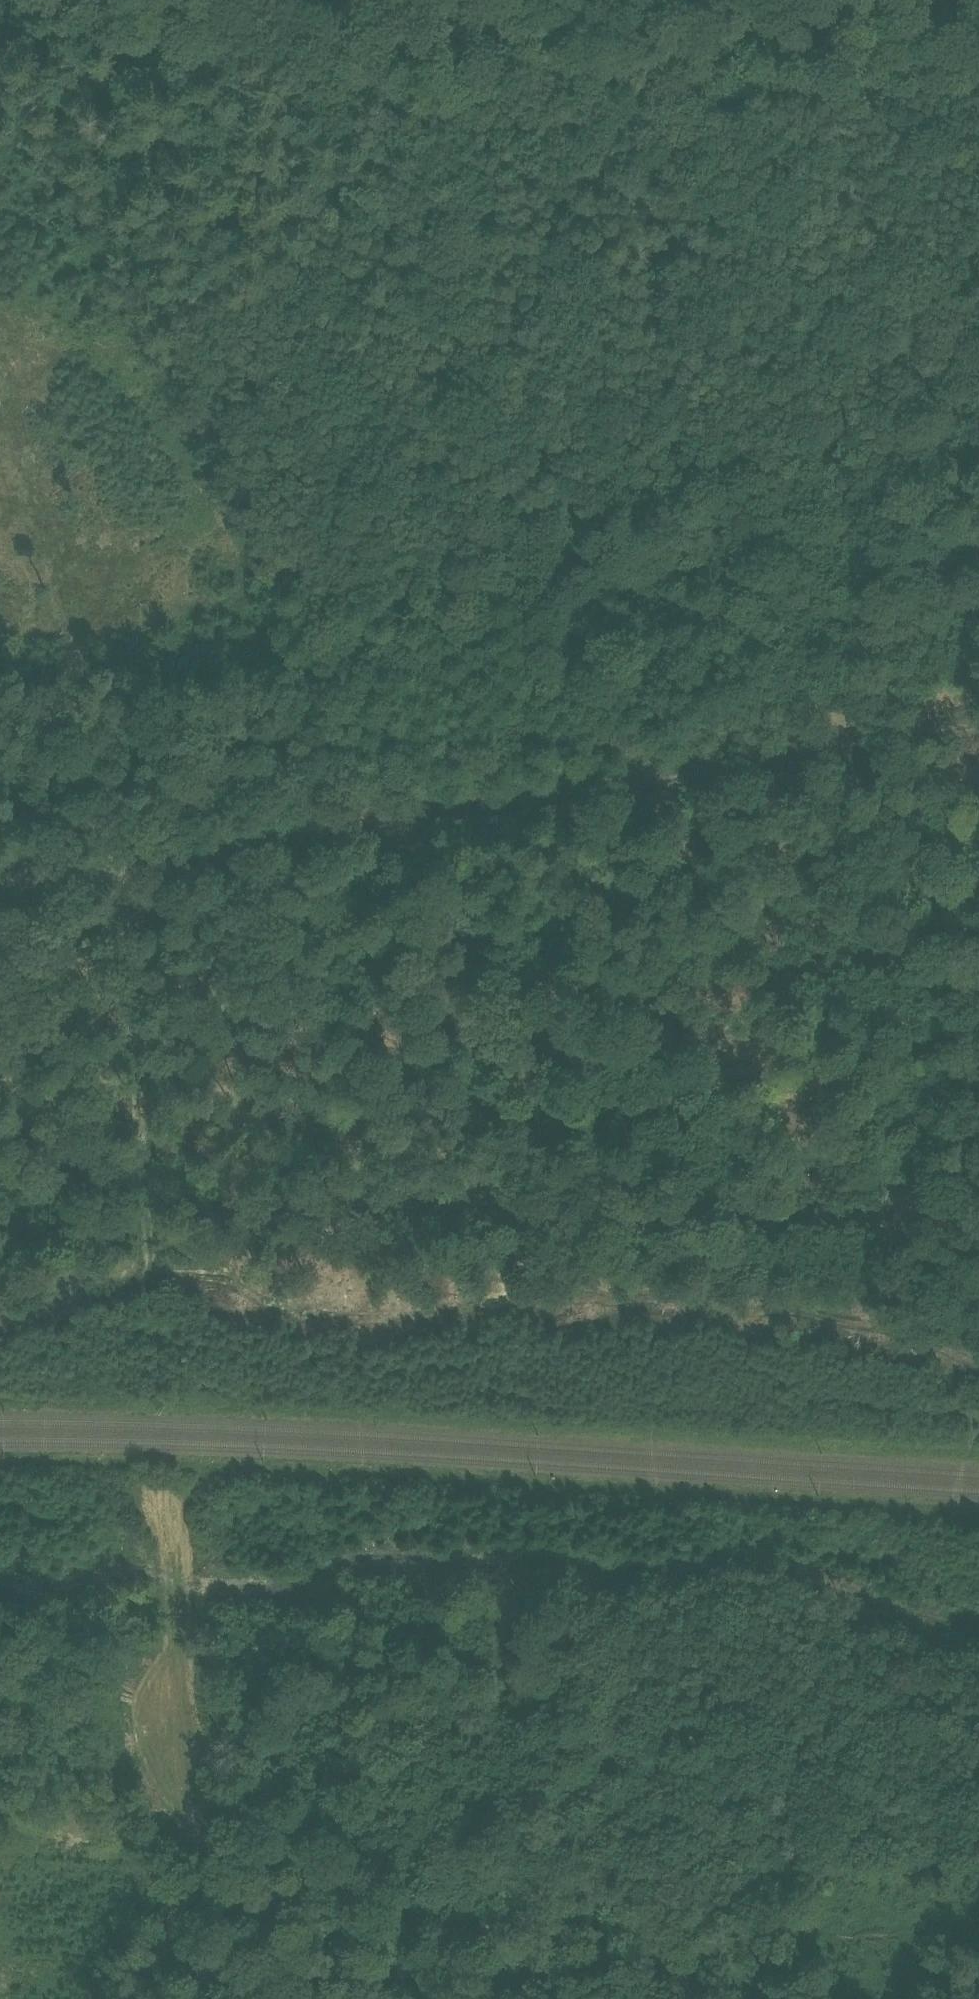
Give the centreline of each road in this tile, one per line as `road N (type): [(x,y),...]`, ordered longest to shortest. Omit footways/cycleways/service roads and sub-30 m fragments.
road 1 (track): [(0,899),(934,789),(978,777)]
road 2 (track): [(811,56),(978,549)]
road 3 (track): [(132,1998),(185,1850),(180,1697)]

